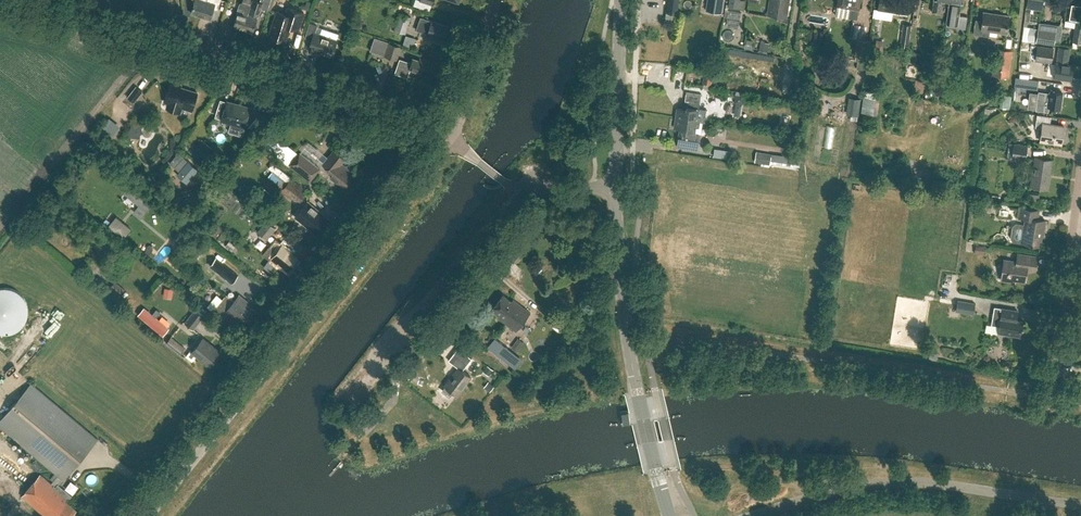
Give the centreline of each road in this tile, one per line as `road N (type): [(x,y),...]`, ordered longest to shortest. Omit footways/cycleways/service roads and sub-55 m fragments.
road 1 (tertiary): [(451,137),(148,515)]
road 2 (unclassified): [(451,137),(431,123),(30,0)]
road 3 (tertiary): [(670,515),(629,347),(617,189)]
road 4 (unclassified): [(755,515),(889,484),(1032,497)]
road 5 (unclassified): [(353,385),(521,191)]
road 6 (residential): [(1049,398),(1080,180)]
road 7 (tertiary): [(617,189),(621,0)]
road 8 (unclassified): [(451,137),(495,0)]
road 9 (track): [(340,460),(394,399),(392,339)]

